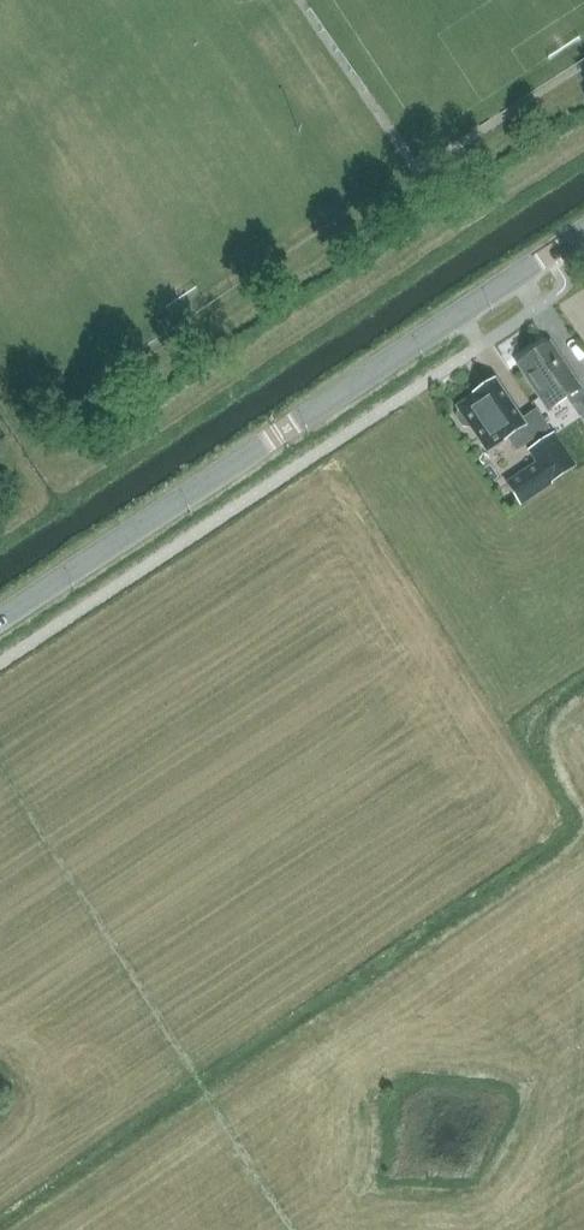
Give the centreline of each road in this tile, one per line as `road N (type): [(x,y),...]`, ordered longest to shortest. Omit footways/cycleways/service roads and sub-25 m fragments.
road 1 (tertiary): [(0,623),(583,231)]

